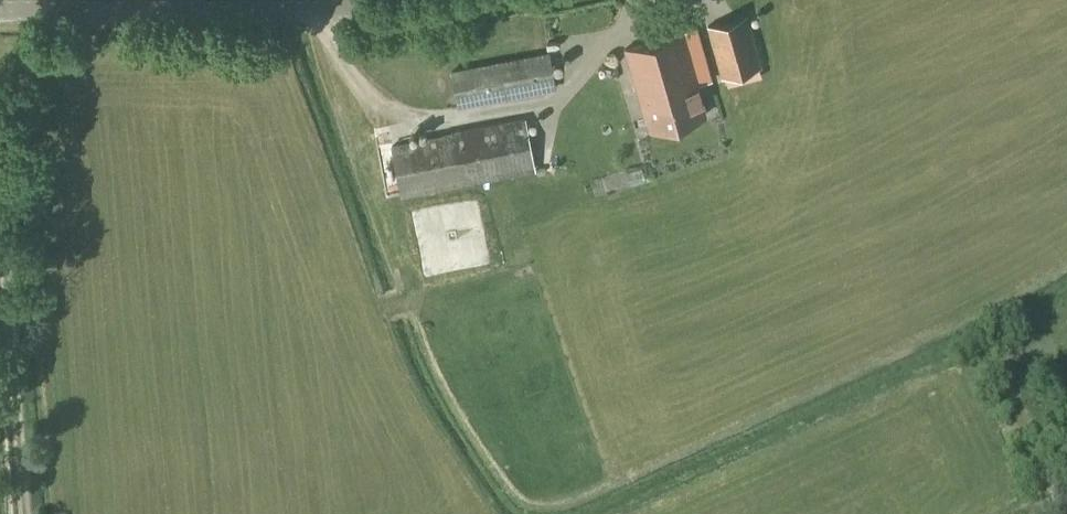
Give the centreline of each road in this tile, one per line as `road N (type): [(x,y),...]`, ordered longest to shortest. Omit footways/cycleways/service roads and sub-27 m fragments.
road 1 (unclassified): [(0,15),(368,13),(442,0)]
road 2 (track): [(25,513),(0,226)]

